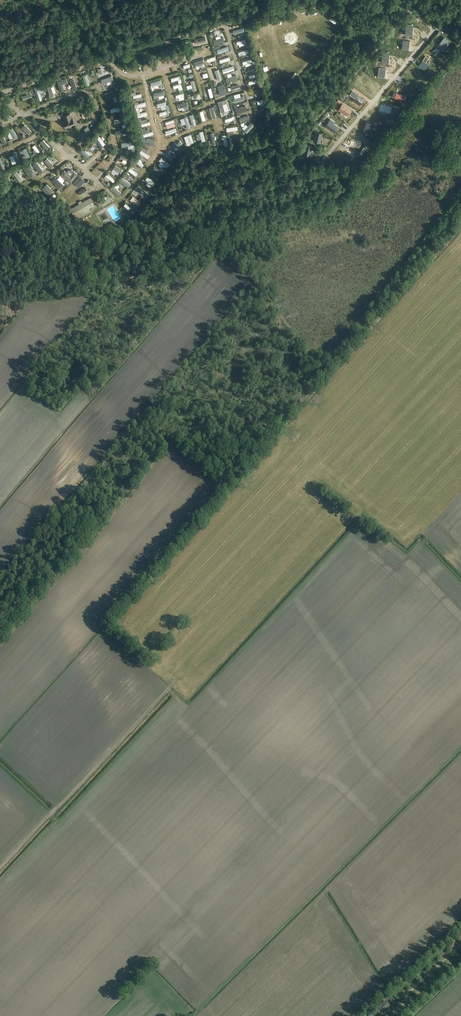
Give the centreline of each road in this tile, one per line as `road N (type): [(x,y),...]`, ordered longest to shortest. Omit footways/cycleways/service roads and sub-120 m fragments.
road 1 (track): [(0,868),(171,686)]
road 2 (track): [(0,125),(97,88),(114,140),(95,157)]
road 3 (track): [(142,74),(158,151),(119,203)]

